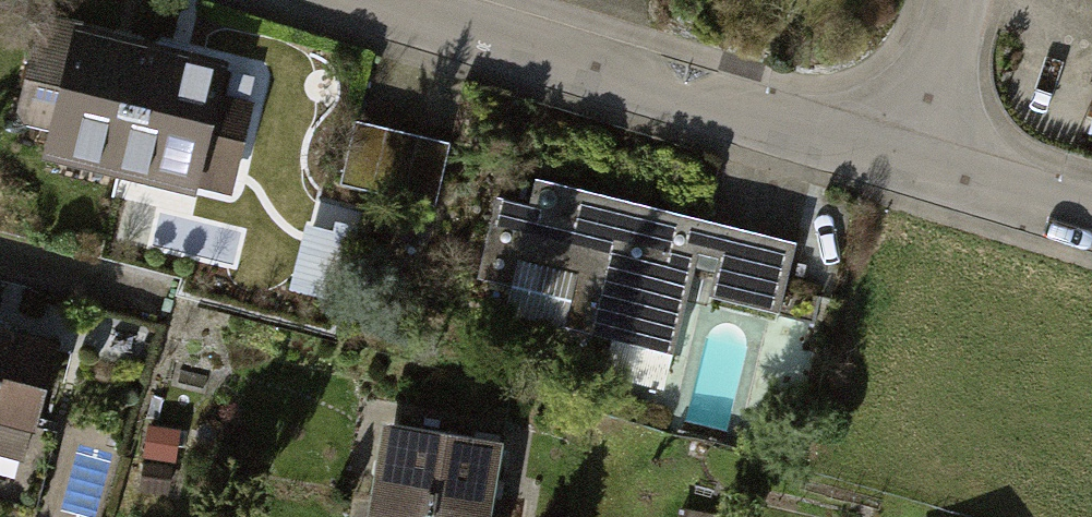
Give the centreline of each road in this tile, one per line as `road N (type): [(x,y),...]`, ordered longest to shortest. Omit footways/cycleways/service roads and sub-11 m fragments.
road 1 (residential): [(377,0),(912,148)]
road 2 (residential): [(912,148),(1091,192)]
road 3 (residential): [(943,0),(912,148)]

